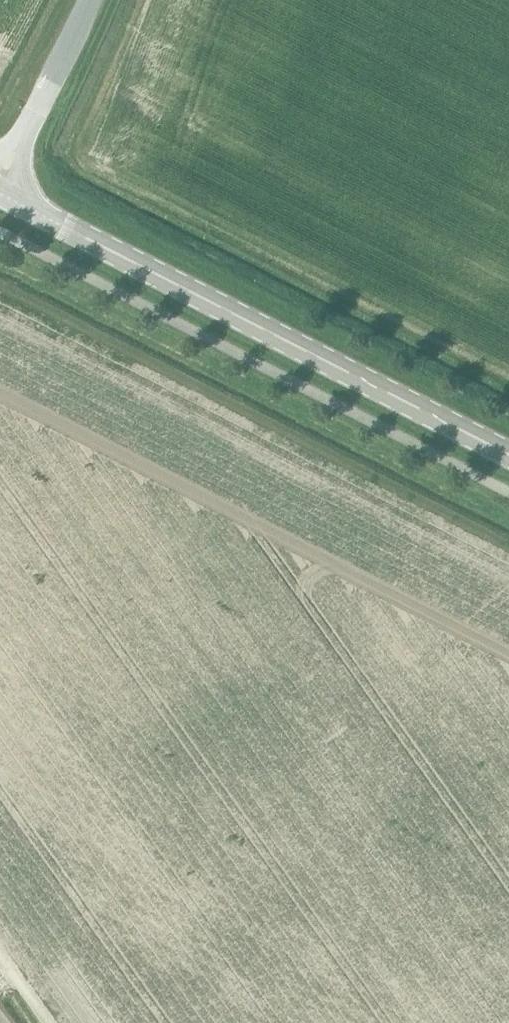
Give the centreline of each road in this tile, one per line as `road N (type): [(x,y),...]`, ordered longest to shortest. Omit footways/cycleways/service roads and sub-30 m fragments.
road 1 (secondary): [(0,196),(508,457)]
road 2 (unclassified): [(0,173),(92,0)]

